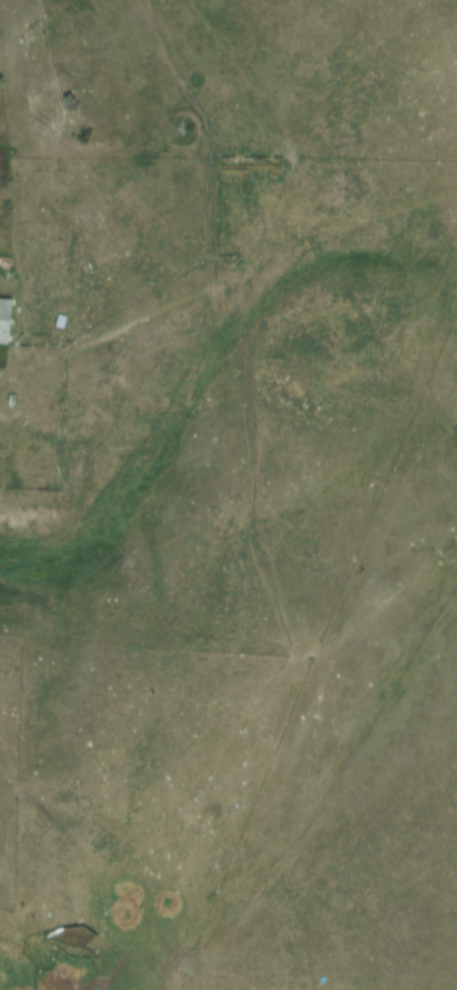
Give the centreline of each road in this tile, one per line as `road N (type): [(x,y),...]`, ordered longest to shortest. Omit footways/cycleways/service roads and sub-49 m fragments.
road 1 (track): [(224,283),(0,385)]

